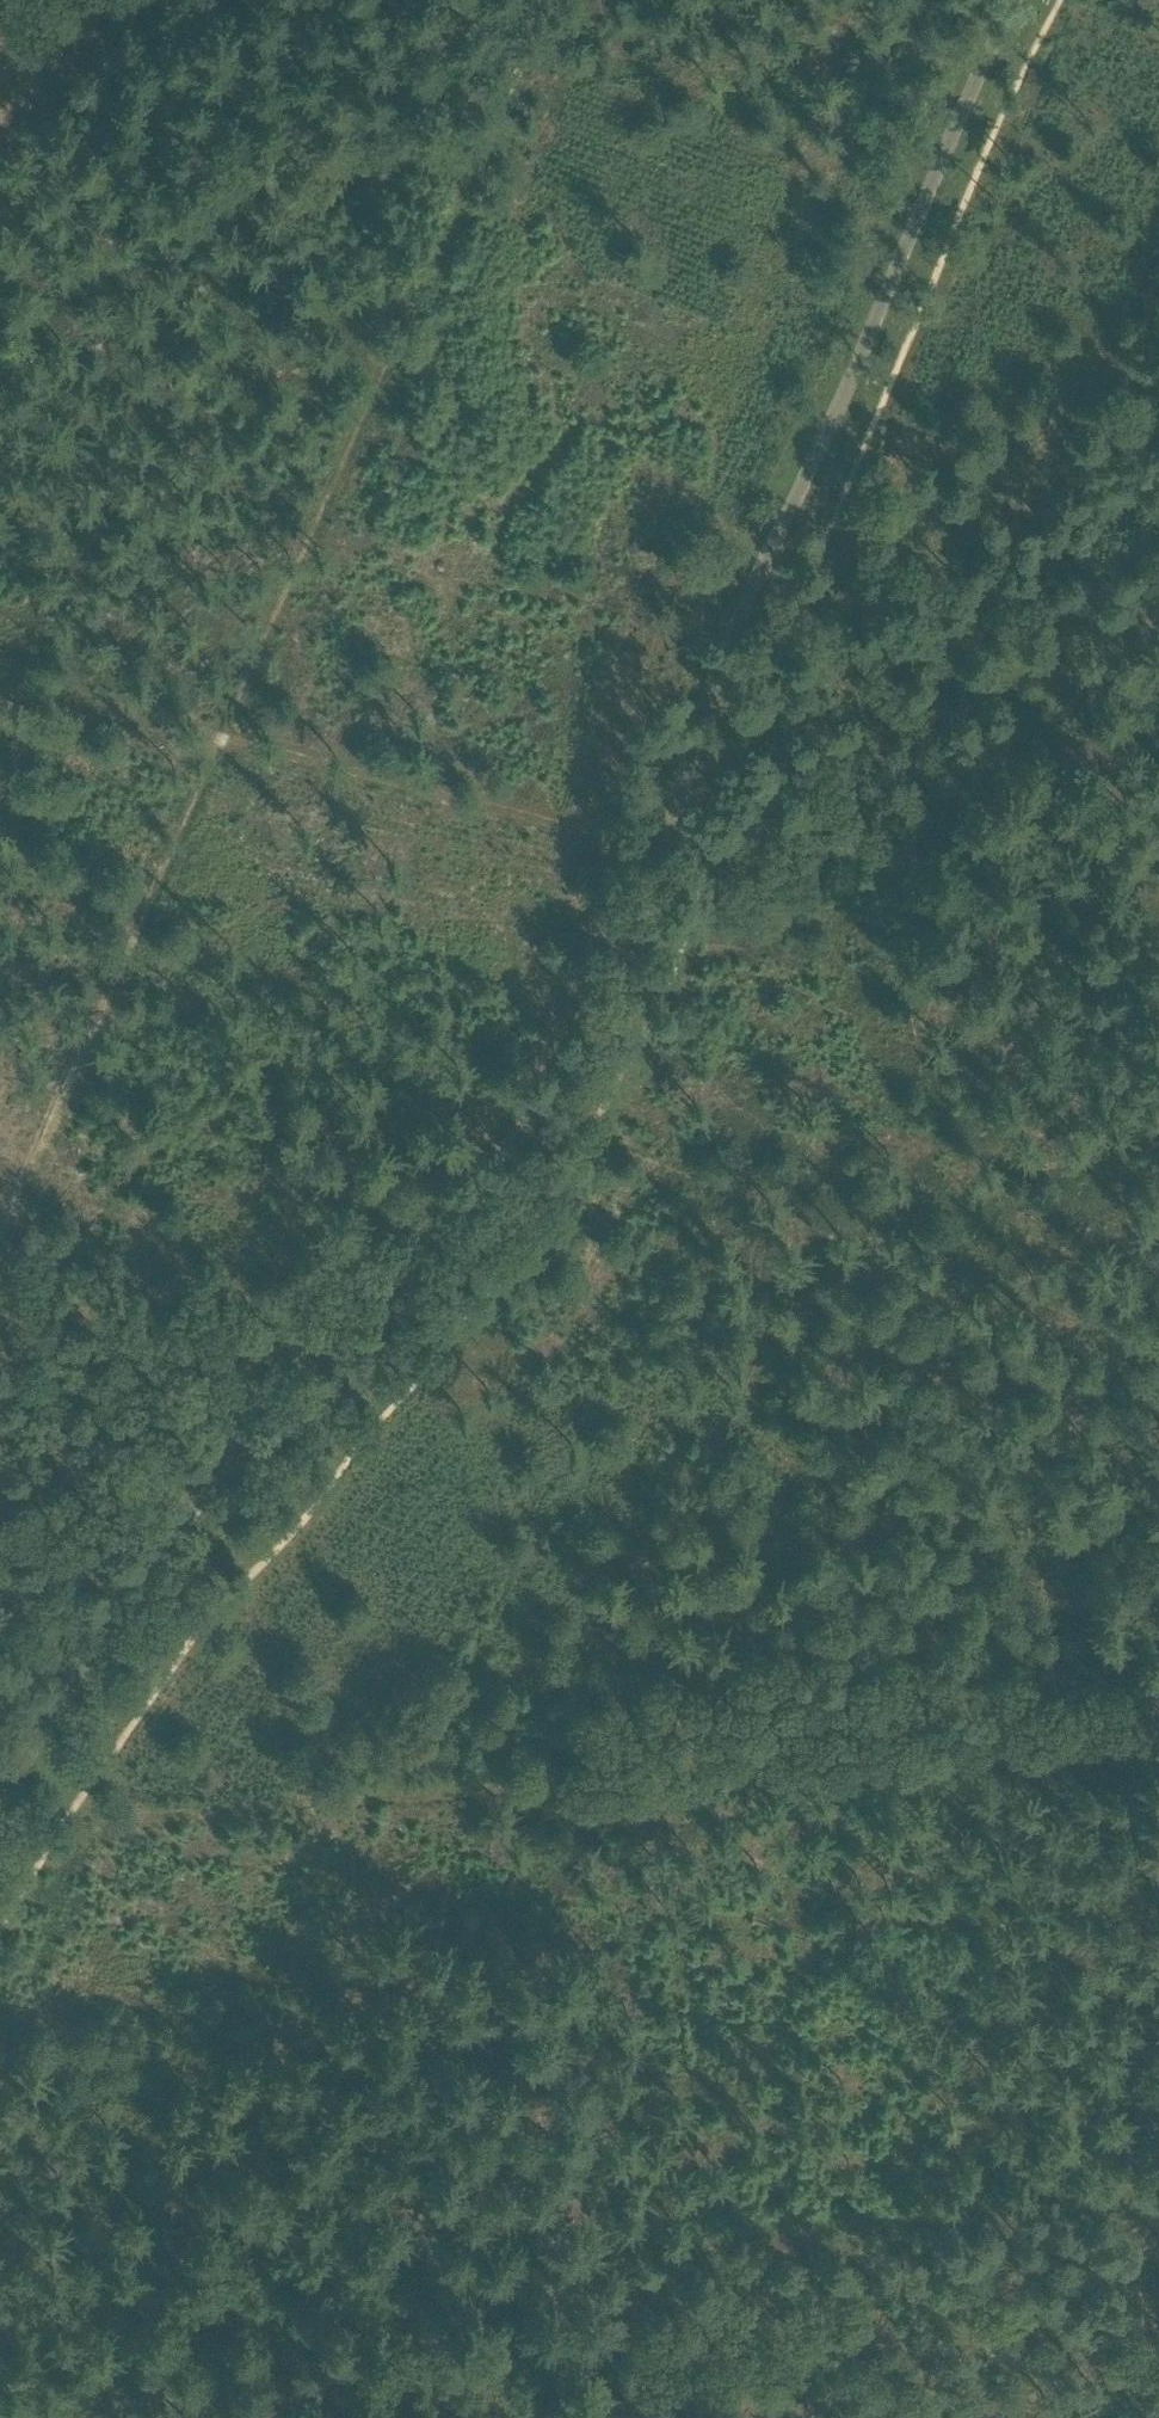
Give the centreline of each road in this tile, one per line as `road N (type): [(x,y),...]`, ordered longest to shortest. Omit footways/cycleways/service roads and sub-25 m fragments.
road 1 (track): [(2,1805),(238,1812),(1137,1736)]
road 2 (track): [(663,856),(709,701),(1010,0)]
road 3 (track): [(224,745),(550,0)]
road 4 (track): [(1153,2417),(1137,1736),(1158,1689)]
road 5 (track): [(293,1336),(427,1227),(498,1131),(581,1050),(619,989),(663,856)]
road 6 (track): [(748,608),(910,552),(955,552),(1158,843)]
road 7 (track): [(0,1809),(42,1726),(180,1526),(253,1383),(293,1336)]
road 8 (track): [(0,1215),(224,745)]
road 9 (track): [(663,856),(224,745)]
road 10 (track): [(293,1336),(253,1310),(196,1294),(0,1321)]
road 11 (track): [(224,745),(0,686)]

